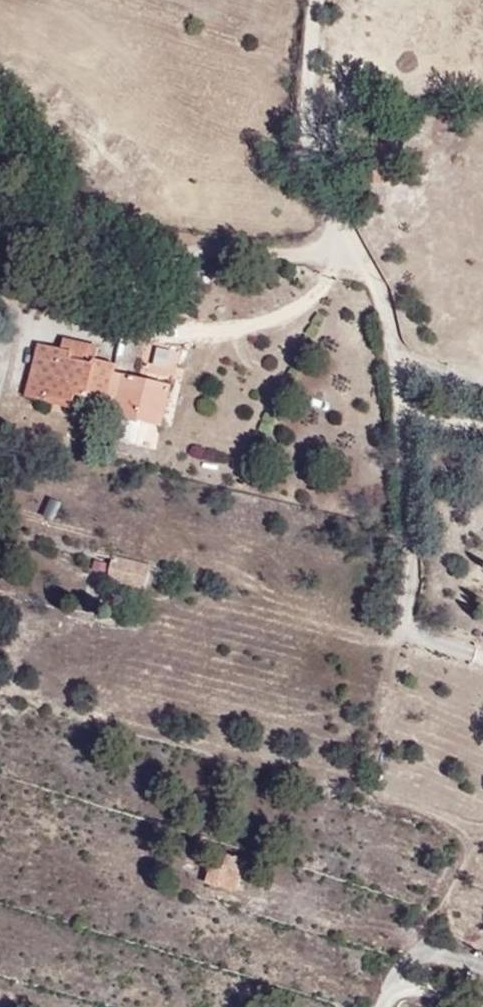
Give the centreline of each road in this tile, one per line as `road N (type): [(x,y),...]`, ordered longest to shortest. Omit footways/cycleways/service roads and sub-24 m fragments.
road 1 (track): [(424,939),(469,844),(449,827),(369,795),(367,752),(406,634)]

